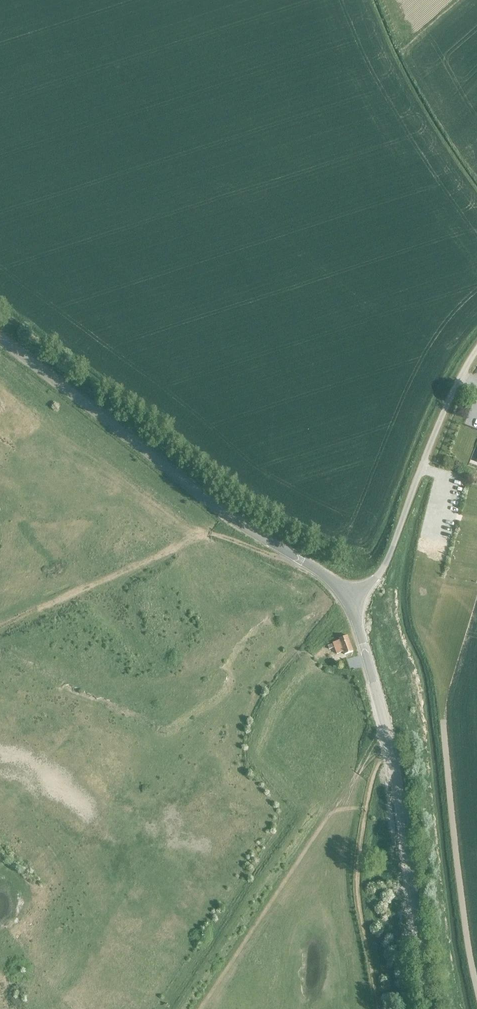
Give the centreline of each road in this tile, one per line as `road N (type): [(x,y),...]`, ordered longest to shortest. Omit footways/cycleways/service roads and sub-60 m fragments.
road 1 (unclassified): [(346,602),(320,574),(229,517),(0,339)]
road 2 (unclassified): [(432,1008),(391,749),(346,602)]
road 3 (track): [(200,1008),(365,765),(391,749)]
road 4 (unclassified): [(346,602),(369,585),(392,550),(440,421),(476,349)]
road 5 (track): [(0,625),(201,534),(221,537)]
road 6 (track): [(201,534),(77,445),(23,435)]
road 7 (track): [(367,807),(356,886),(379,1008)]

